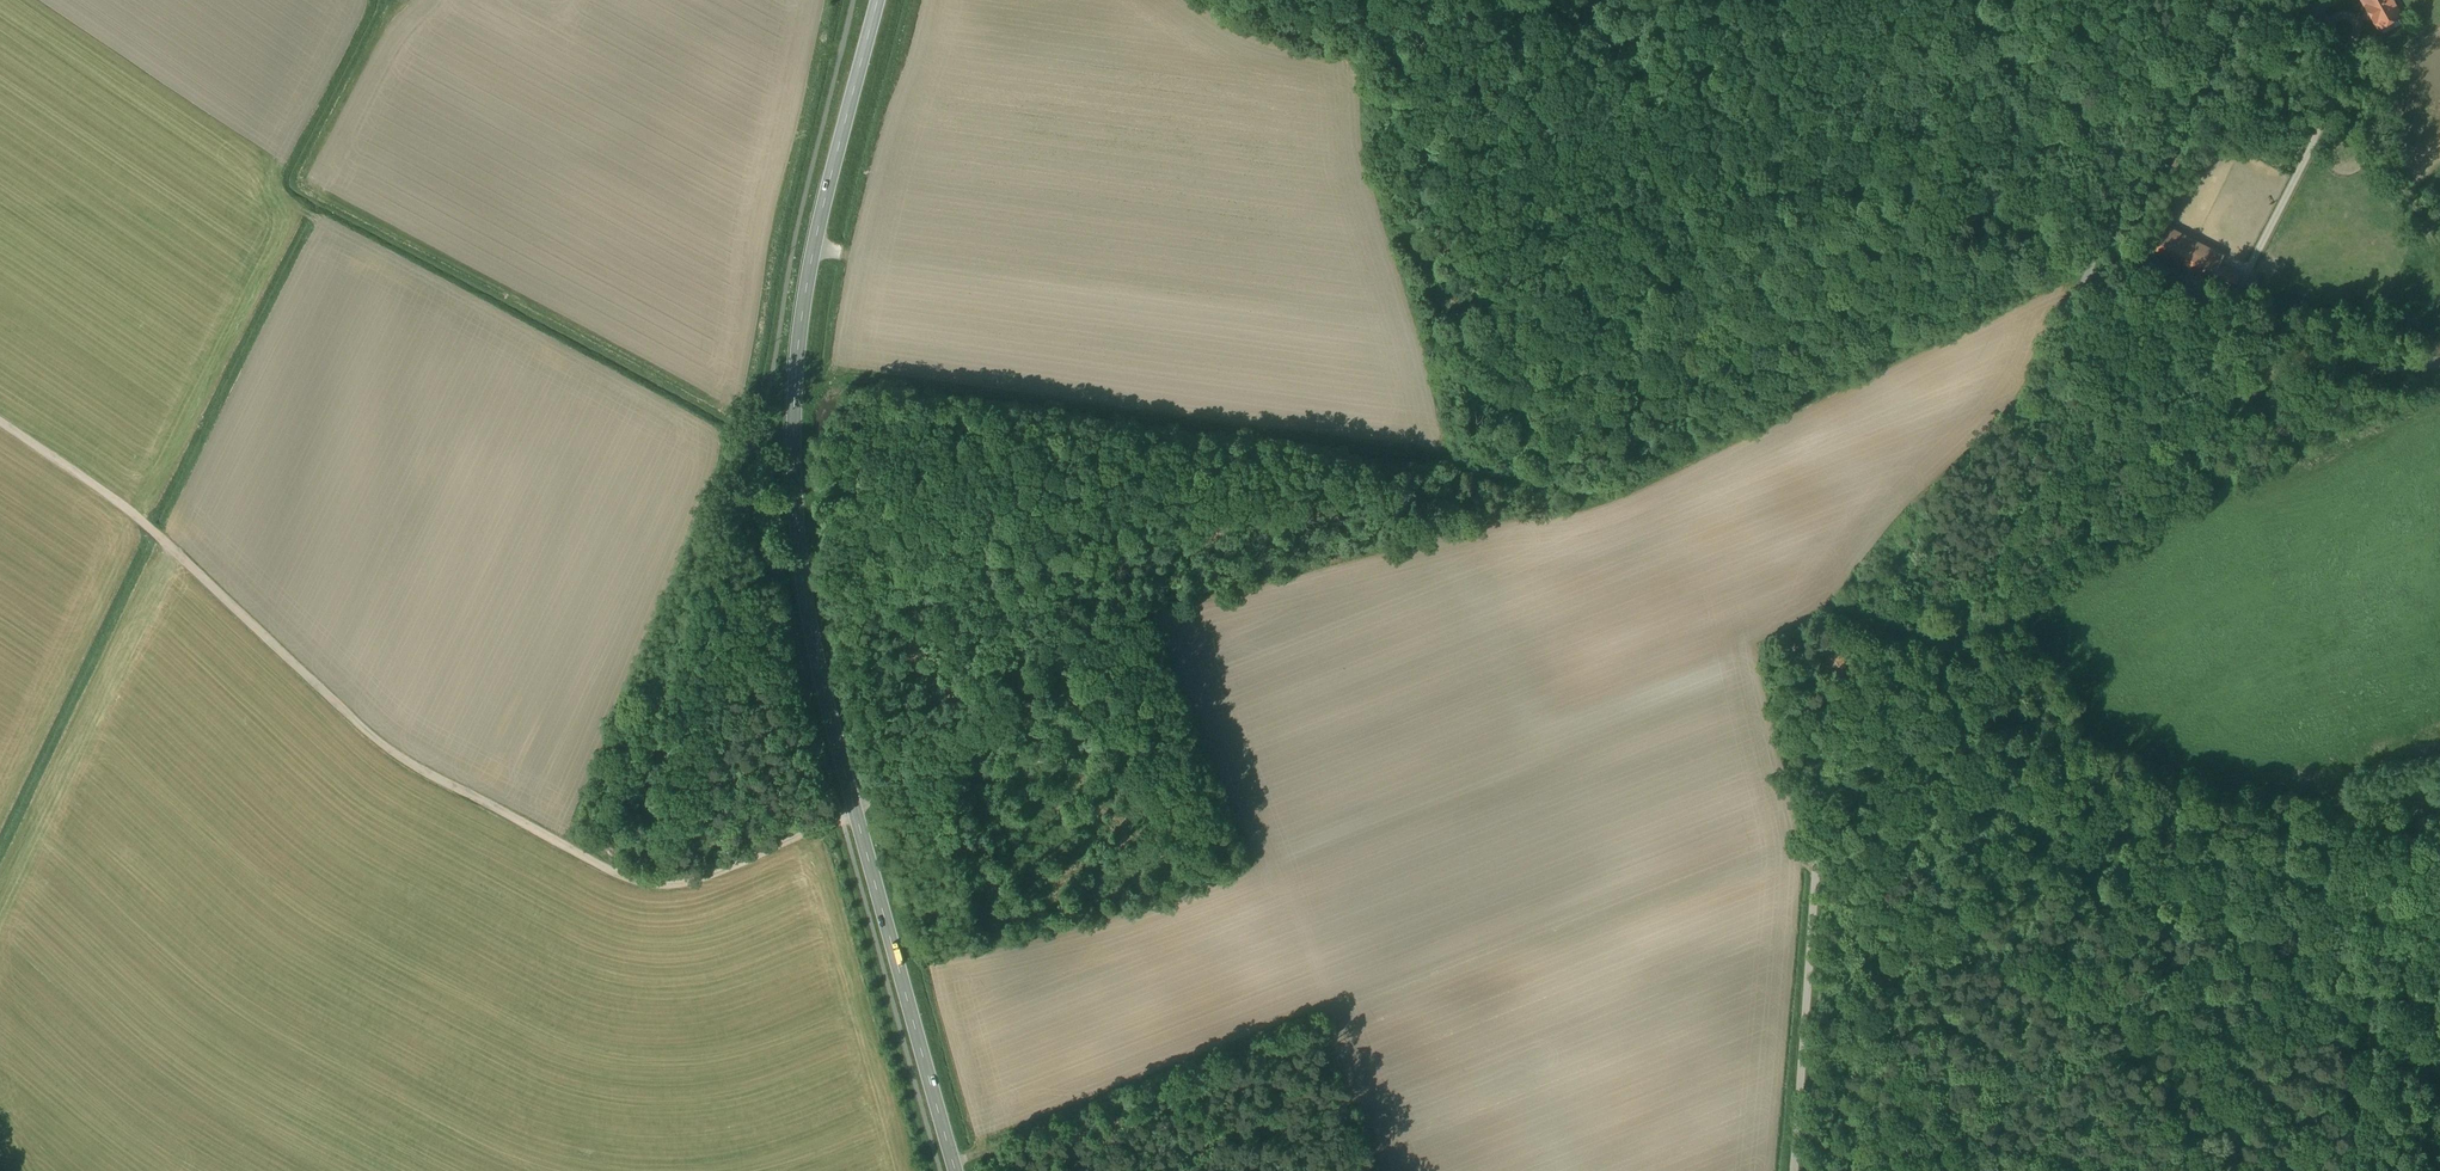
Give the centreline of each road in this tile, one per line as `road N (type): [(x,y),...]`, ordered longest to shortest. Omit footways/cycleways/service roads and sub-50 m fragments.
road 1 (unclassified): [(1797,1170),(1837,811),(1925,633),(2034,497),(2087,314),(2166,94),(2222,0)]
road 2 (tertiary): [(878,0),(804,300),(794,398),(798,534),(828,706),(956,1170)]
road 3 (track): [(0,423),(141,518),(380,741),(613,872),(680,885),(856,815)]

